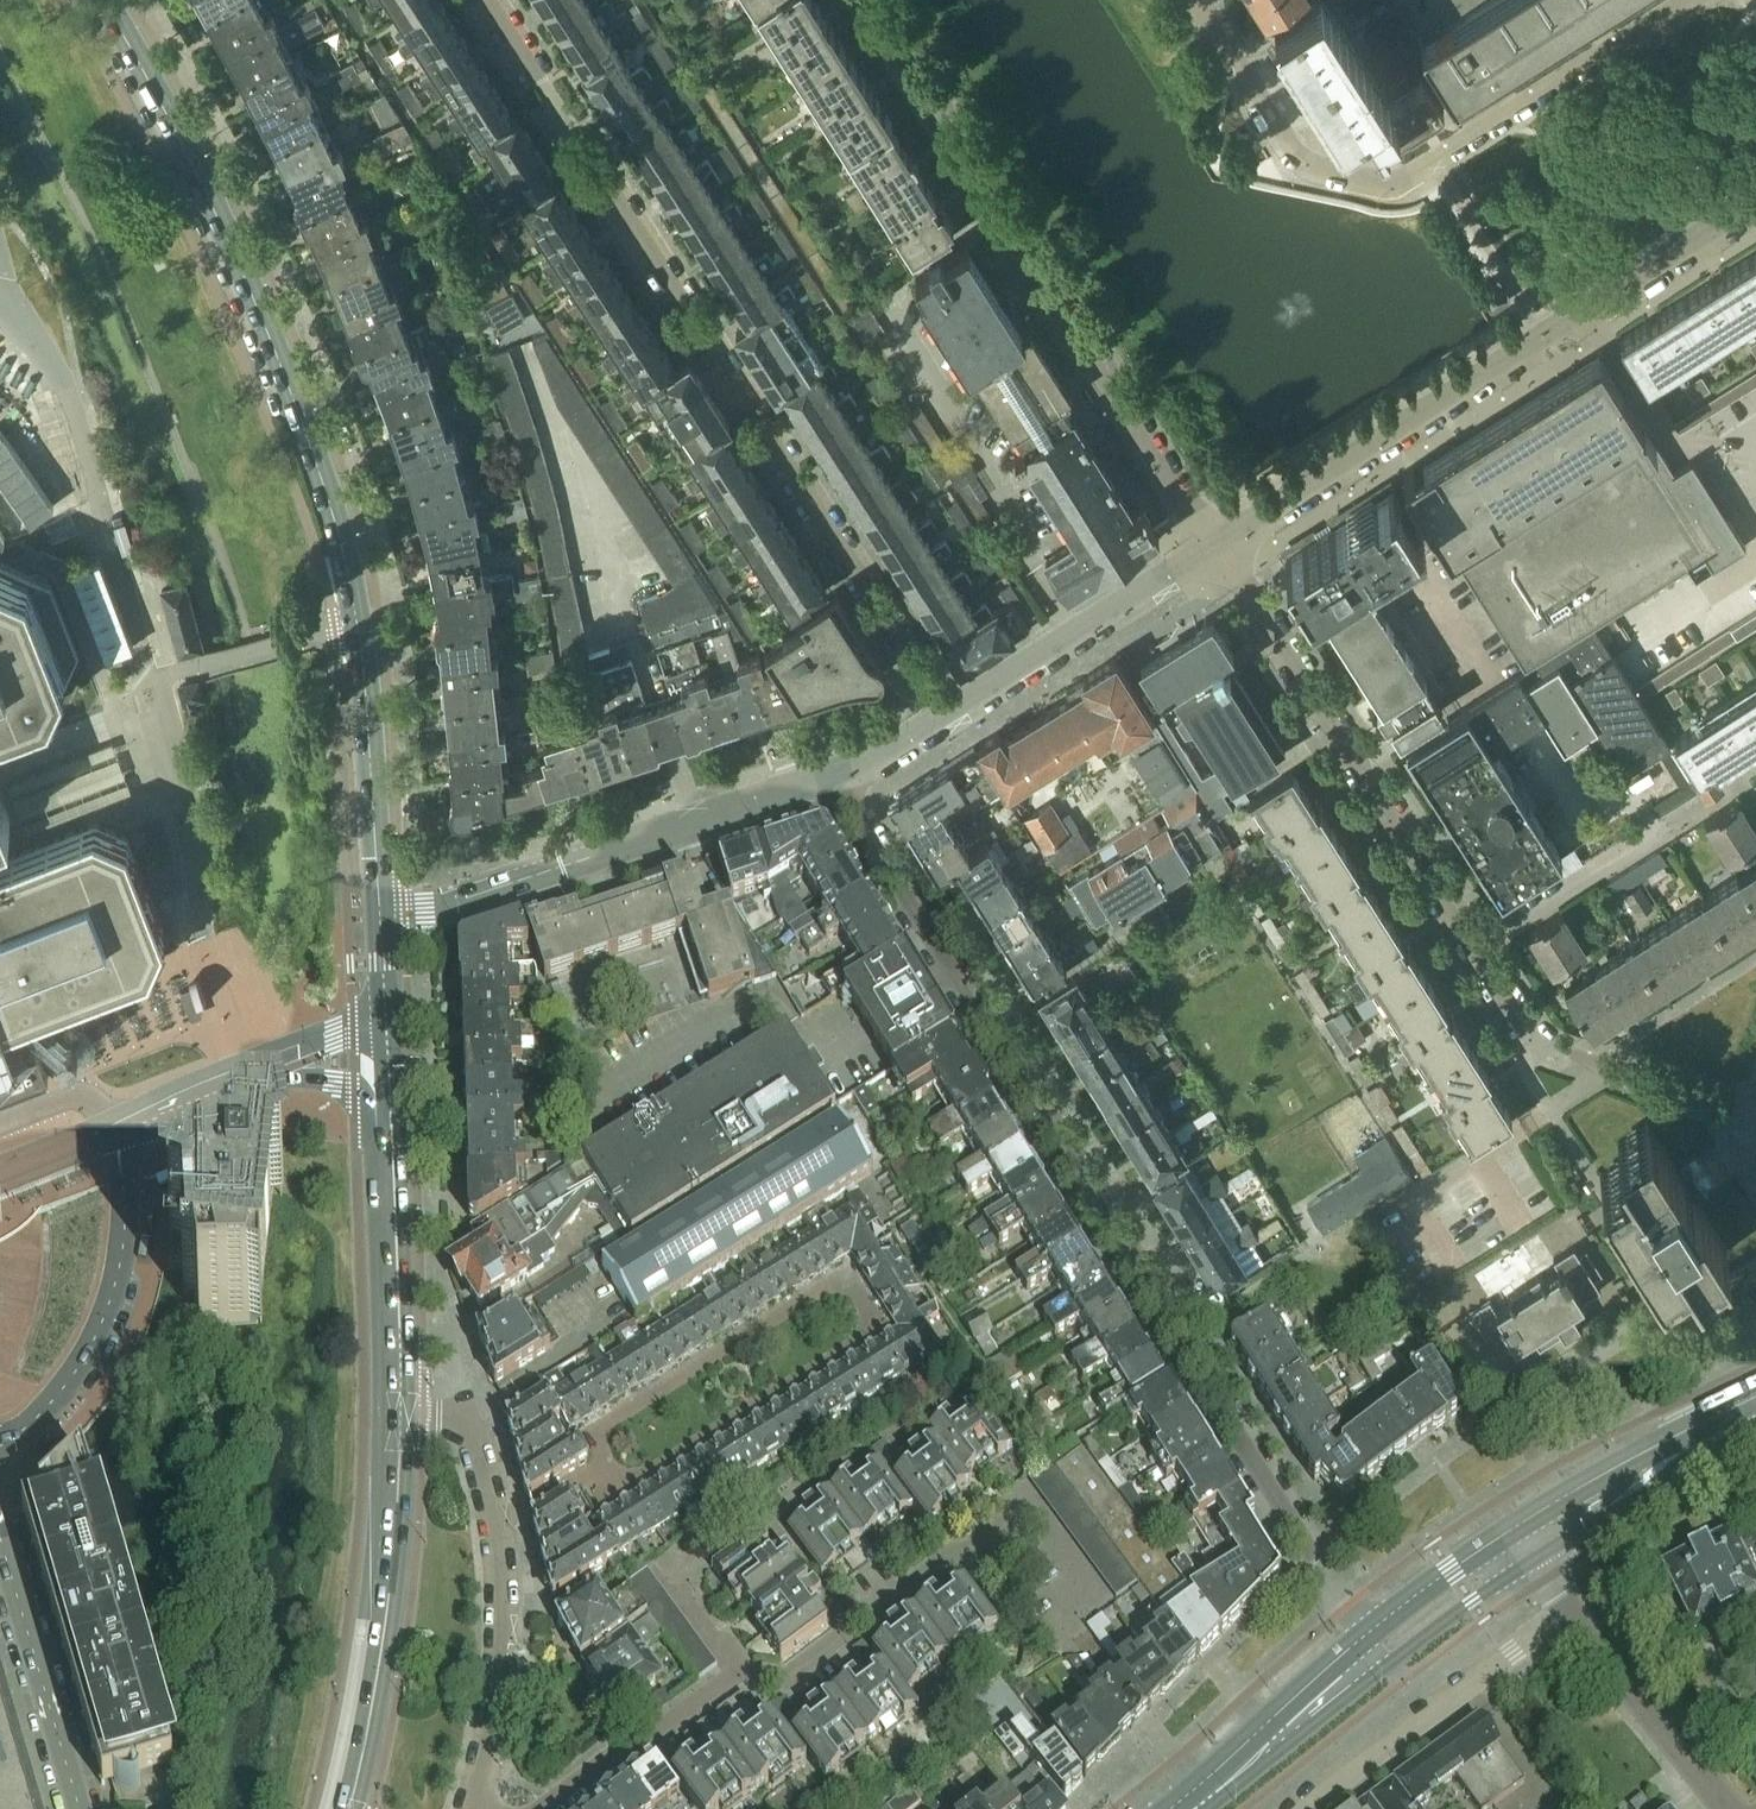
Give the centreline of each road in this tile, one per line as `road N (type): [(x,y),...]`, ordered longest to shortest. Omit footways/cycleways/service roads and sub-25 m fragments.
road 1 (residential): [(1371,1638),(1201,1376),(1190,1339),(1015,1056),(991,1036),(831,776)]
road 2 (secondary): [(380,914),(359,624),(343,542),(300,403),(207,182),(103,0)]
road 3 (residential): [(488,0),(950,716)]
road 4 (residential): [(1755,1134),(1553,1063),(1527,1034),(1218,550)]
road 5 (residential): [(866,0),(1218,550)]
road 6 (residential): [(1218,550),(1755,205)]
road 7 (residential): [(1692,0),(1399,181),(1346,178),(1292,155),(1198,0)]
road 8 (tertiary): [(0,1446),(52,1401),(104,1318),(126,1218),(114,1120),(264,1060)]
road 9 (residential): [(739,1666),(772,1674),(794,1668),(1022,1507),(1075,1579),(1070,1622),(1089,1648)]
road 10 (residential): [(380,914),(467,900),(831,776)]
road 11 (residential): [(468,1808),(494,1718),(503,1639),(495,1516),(478,1446),(456,1417),(401,1410)]
road 12 (secondary): [(348,1808),(386,1621),(401,1410)]
road 13 (residential): [(1572,1616),(1301,1808)]
road 14 (residential): [(950,716),(1218,550)]
road 15 (tertiary): [(81,1808),(0,1535)]
road 16 (secondary): [(401,1410),(392,1139)]
road 17 (secondary): [(1755,1407),(1520,1531)]
road 18 (secondary): [(1535,1558),(1755,1429)]
road 19 (secondary): [(1371,1638),(1181,1808)]
road 20 (residential): [(1725,1808),(1572,1616)]
road 21 (residential): [(549,1808),(739,1666)]
road 22 (secondary): [(1216,1808),(1388,1662)]
road 23 (secondary): [(1520,1531),(1371,1638)]
road 24 (secondary): [(1388,1662),(1535,1558)]
road 25 (secondary): [(264,1060),(351,1086),(378,1110),(392,1139)]
road 26 (residential): [(831,776),(874,761),(950,716)]
road 27 (tertiary): [(264,1060),(386,1021)]

